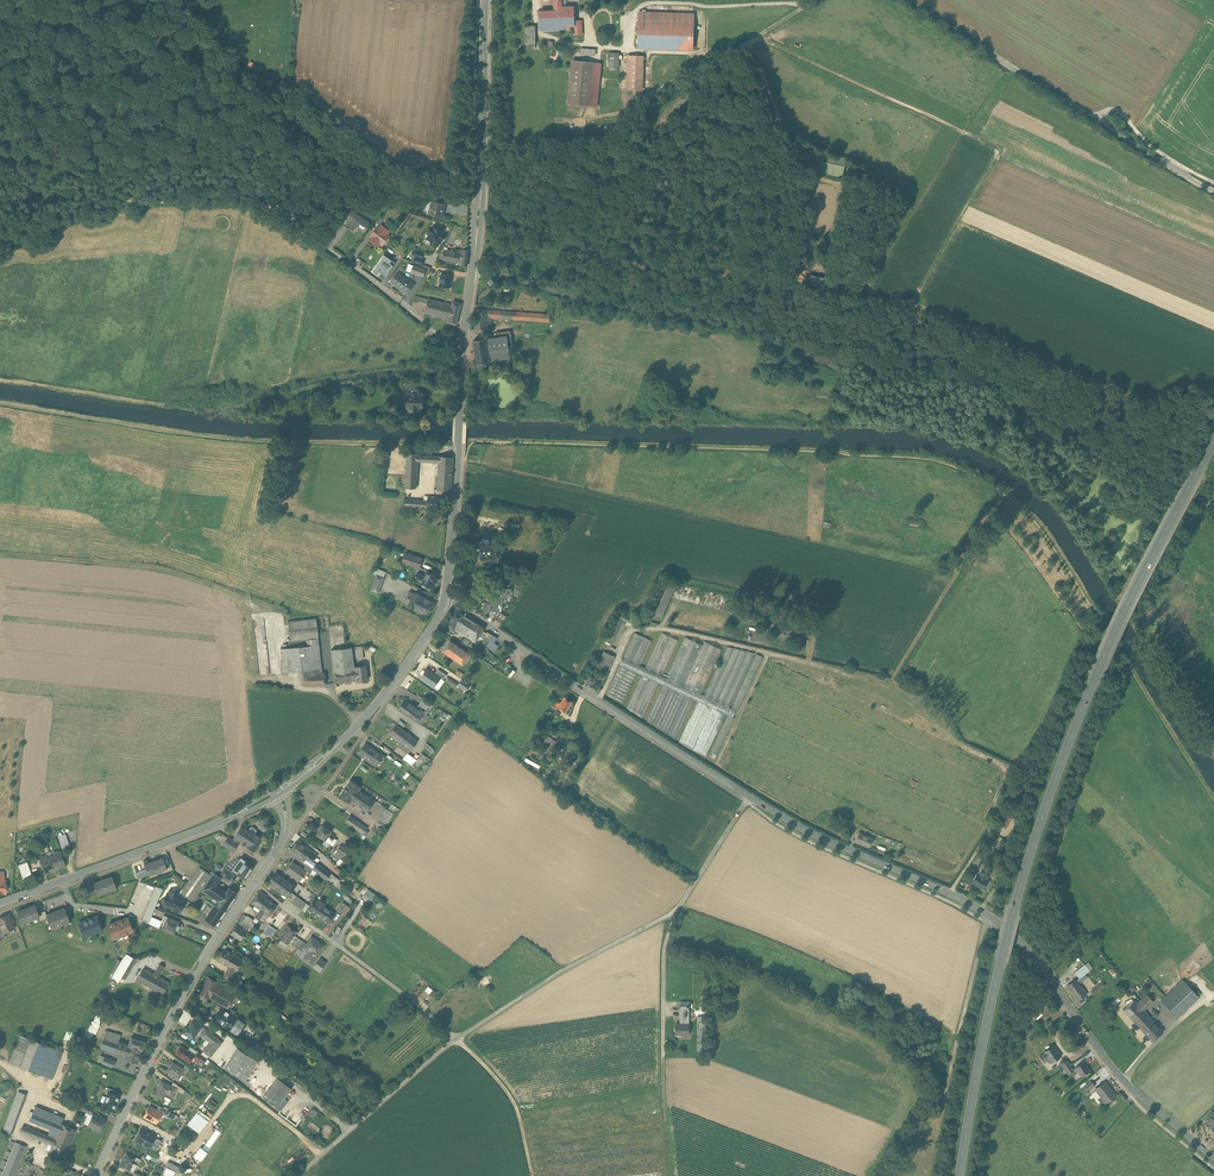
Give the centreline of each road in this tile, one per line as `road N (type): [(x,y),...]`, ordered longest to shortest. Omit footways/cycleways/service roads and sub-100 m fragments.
road 1 (tertiary): [(445,599),(750,796),(995,921),(1045,972),(1123,1080),(1213,1160)]
road 2 (track): [(1213,505),(952,362),(581,300),(478,270)]
road 3 (primary): [(1213,444),(1137,582),(1051,786),(992,998),(959,1175)]
road 4 (track): [(679,908),(455,1039),(298,1175)]
road 5 (track): [(950,894),(995,824),(1003,765),(954,740),(891,690),(769,654)]
road 6 (track): [(909,0),(1213,189)]
road 7 (tertiary): [(463,344),(484,138),(486,0)]
road 8 (tertiary): [(98,1175),(195,975),(258,884)]
road 9 (track): [(532,1175),(518,1111),(496,1079),(425,1011),(338,946)]
road 10 (track): [(0,235),(133,201),(259,205),(299,230)]
road 11 (tertiary): [(0,904),(278,792)]
road 12 (track): [(806,4),(755,39),(957,129)]
road 13 (tertiary): [(278,792),(363,719),(445,599)]
road 14 (tertiary): [(445,599),(463,344)]
road 15 (residential): [(299,230),(463,344)]
road 16 (track): [(679,908),(665,943),(663,1057)]
road 17 (track): [(1092,116),(1111,111),(1213,182)]
road 18 (track): [(891,690),(955,574)]
road 19 (track): [(747,801),(679,908)]

